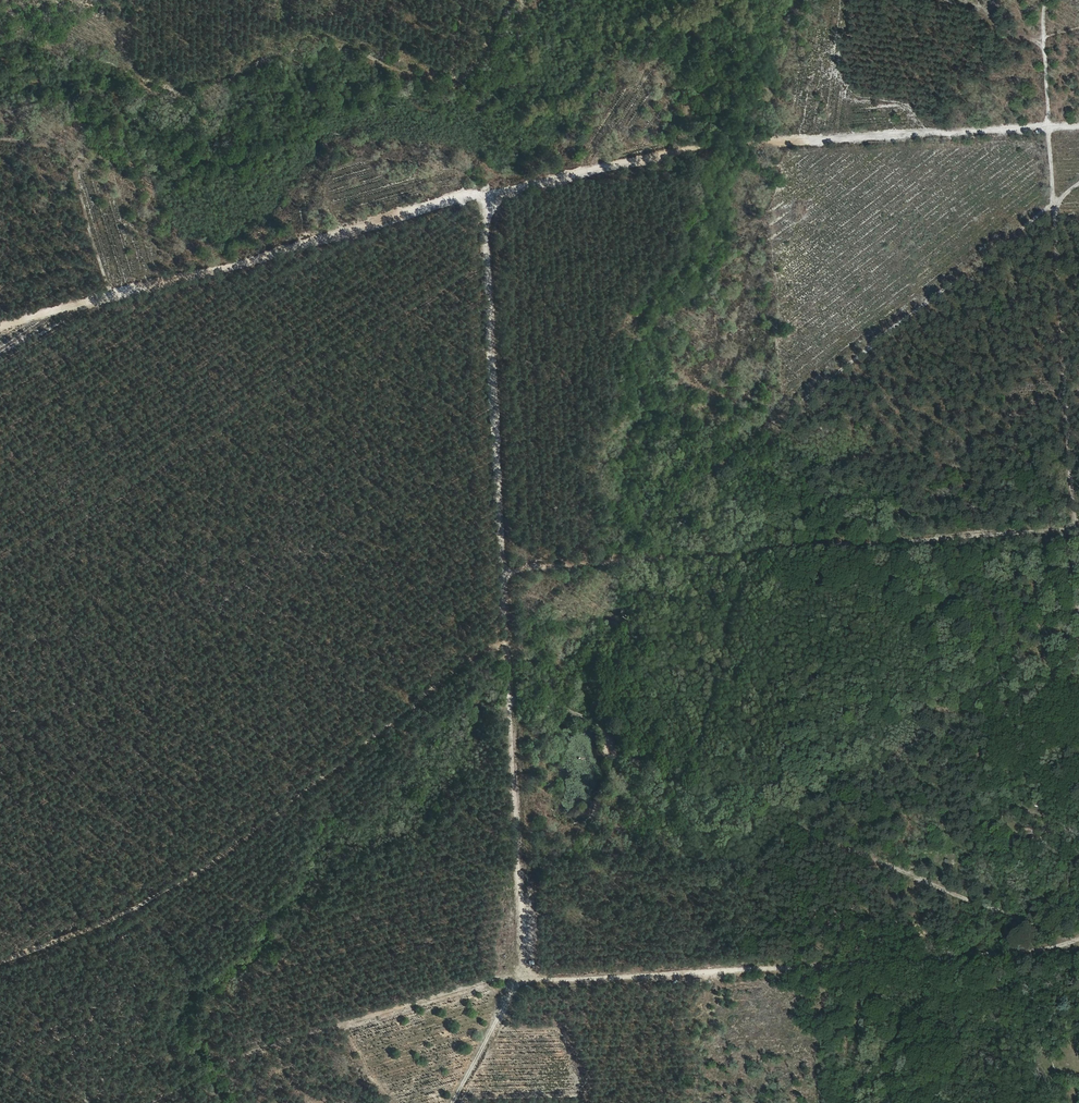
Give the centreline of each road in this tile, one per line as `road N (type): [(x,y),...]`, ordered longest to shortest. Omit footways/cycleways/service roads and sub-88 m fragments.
road 1 (track): [(1078,125),(748,141),(484,197),(0,322)]
road 2 (track): [(1078,937),(1035,950),(528,977),(267,1043),(153,1102)]
road 3 (track): [(528,977),(484,197)]
road 4 (track): [(0,961),(162,897),(507,633)]
road 5 (track): [(1078,527),(503,571)]
road 6 (track): [(1043,0),(1075,527)]
road 7 (track): [(1078,185),(783,418)]
road 8 (track): [(451,1102),(515,981)]

